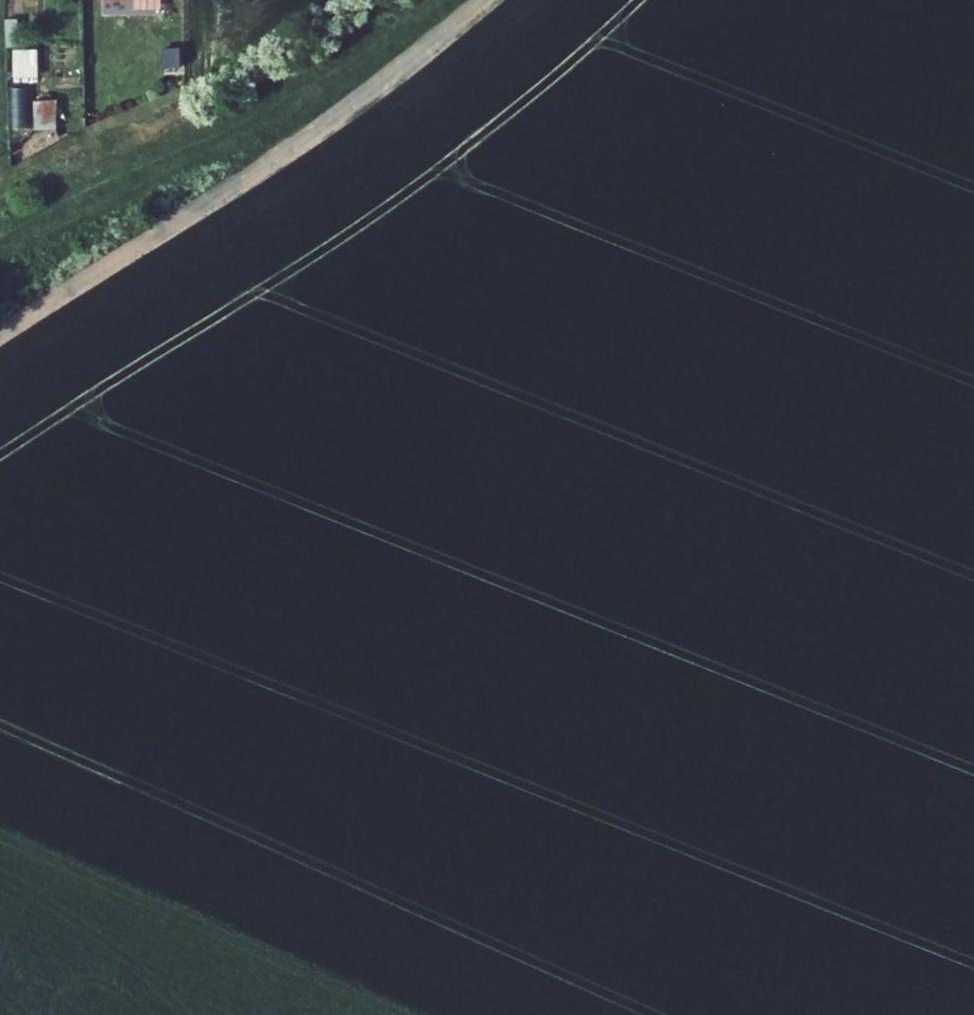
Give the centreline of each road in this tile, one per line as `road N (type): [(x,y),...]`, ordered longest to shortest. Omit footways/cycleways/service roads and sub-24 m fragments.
road 1 (track): [(477,0),(297,141),(0,338)]

